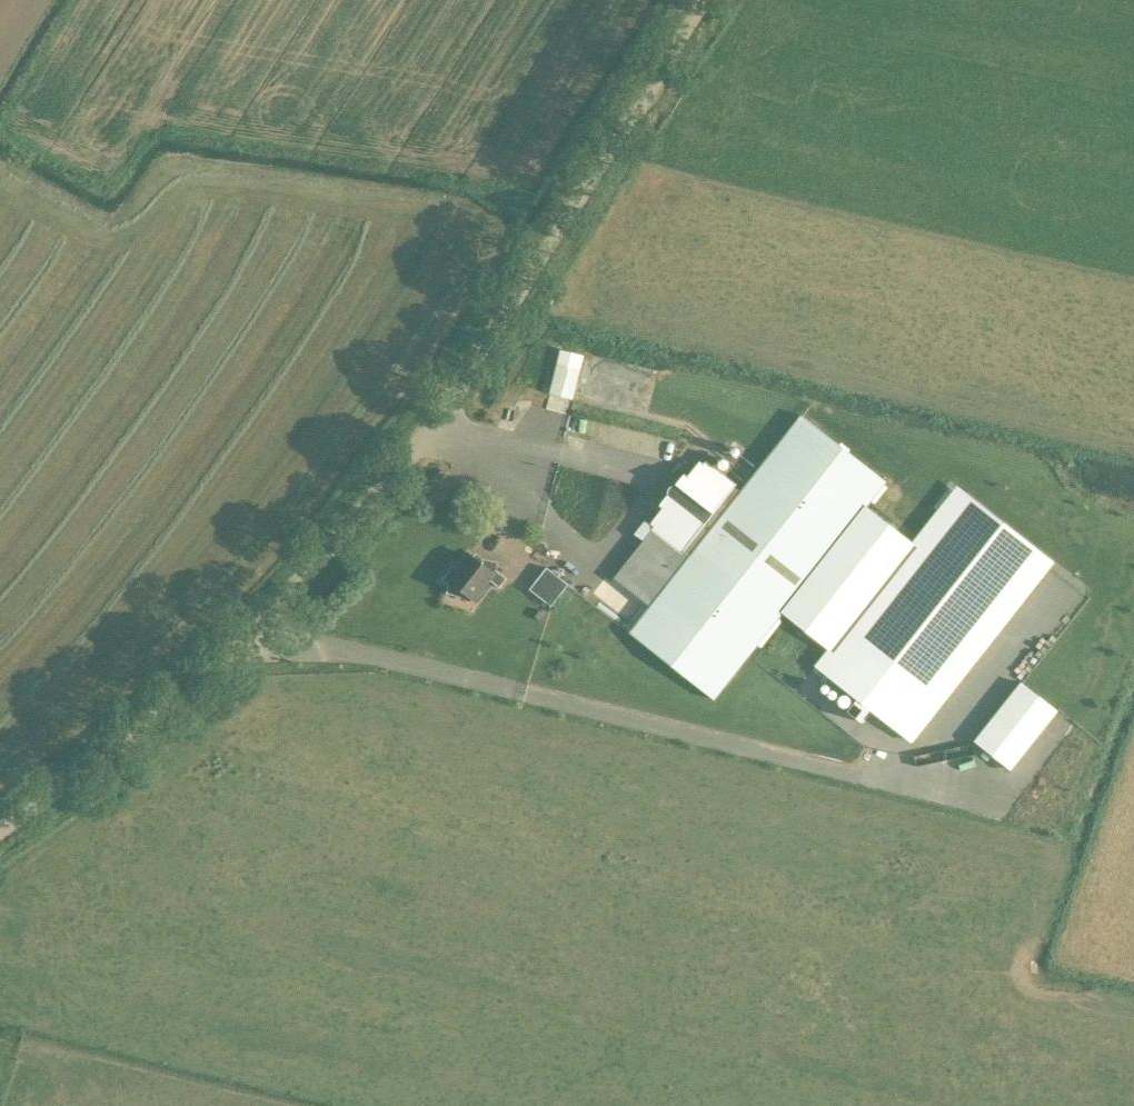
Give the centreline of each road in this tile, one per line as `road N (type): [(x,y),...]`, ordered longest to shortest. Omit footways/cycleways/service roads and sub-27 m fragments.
road 1 (unclassified): [(0,813),(114,739),(316,550),(478,337),(695,0)]

